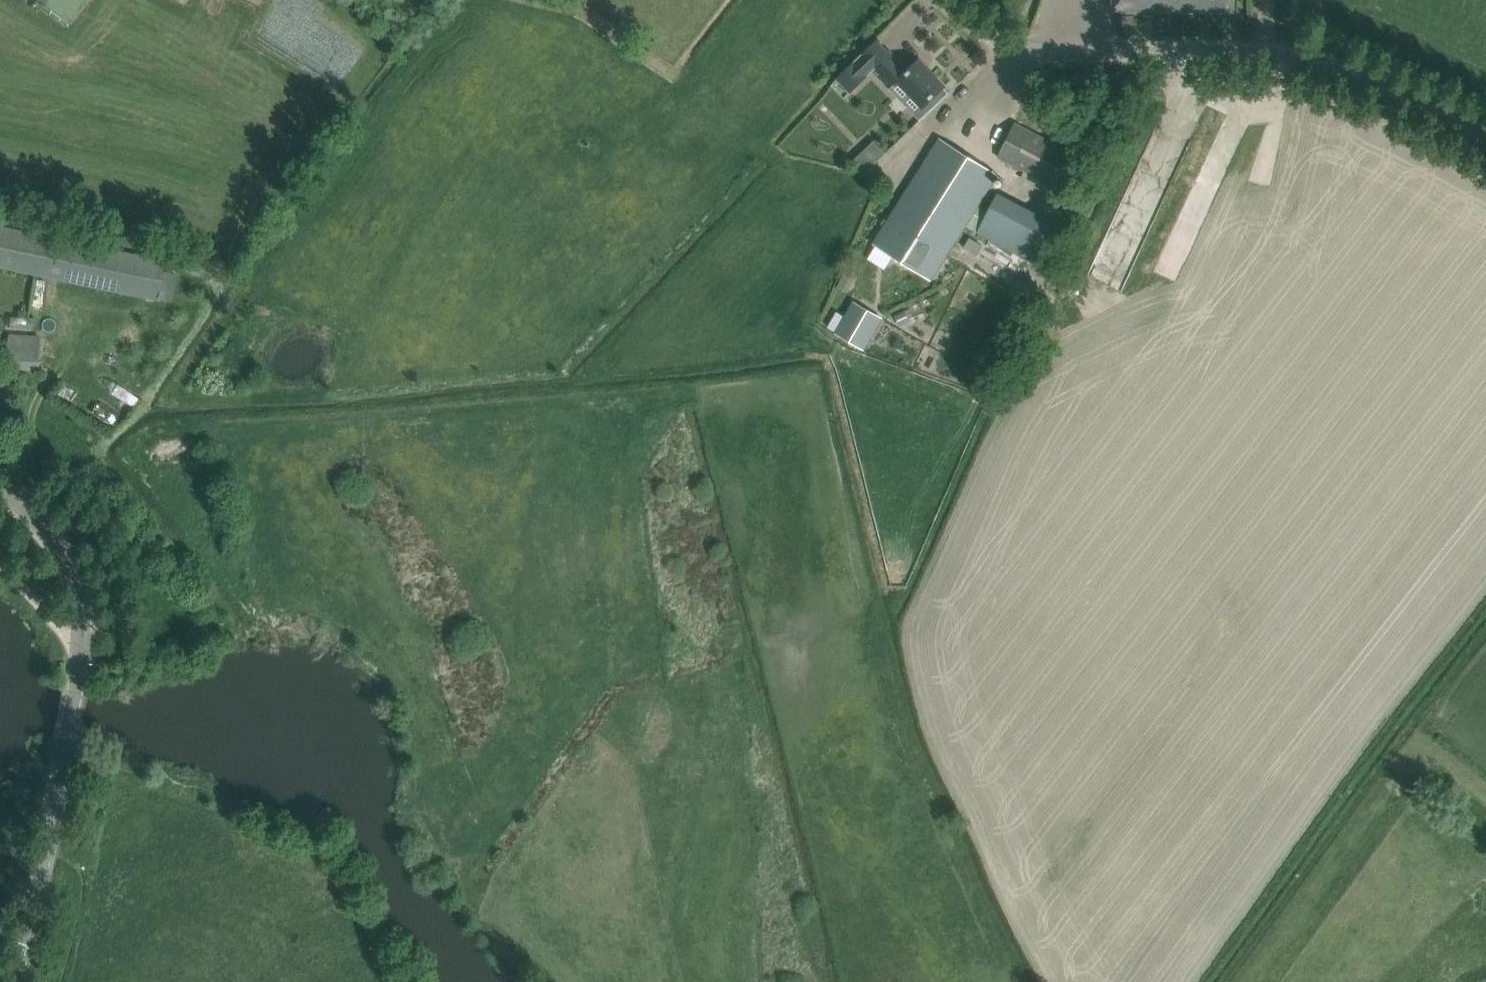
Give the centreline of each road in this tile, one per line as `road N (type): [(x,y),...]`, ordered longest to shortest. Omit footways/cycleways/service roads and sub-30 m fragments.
road 1 (unclassified): [(1485,136),(1349,71),(1256,51),(1052,52),(986,33),(949,0)]
road 2 (unclassified): [(71,775),(78,592),(43,534),(0,492)]
road 3 (unclassified): [(71,775),(17,981)]

